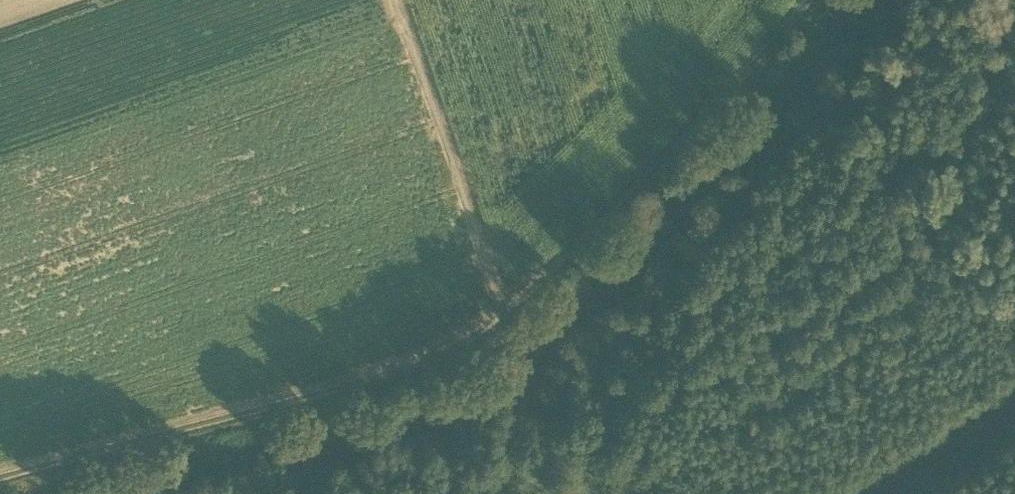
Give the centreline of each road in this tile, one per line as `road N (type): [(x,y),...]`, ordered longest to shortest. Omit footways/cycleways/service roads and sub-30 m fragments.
road 1 (track): [(0,482),(341,392),(468,345),(592,243),(813,0)]
road 2 (track): [(1014,389),(839,493)]

